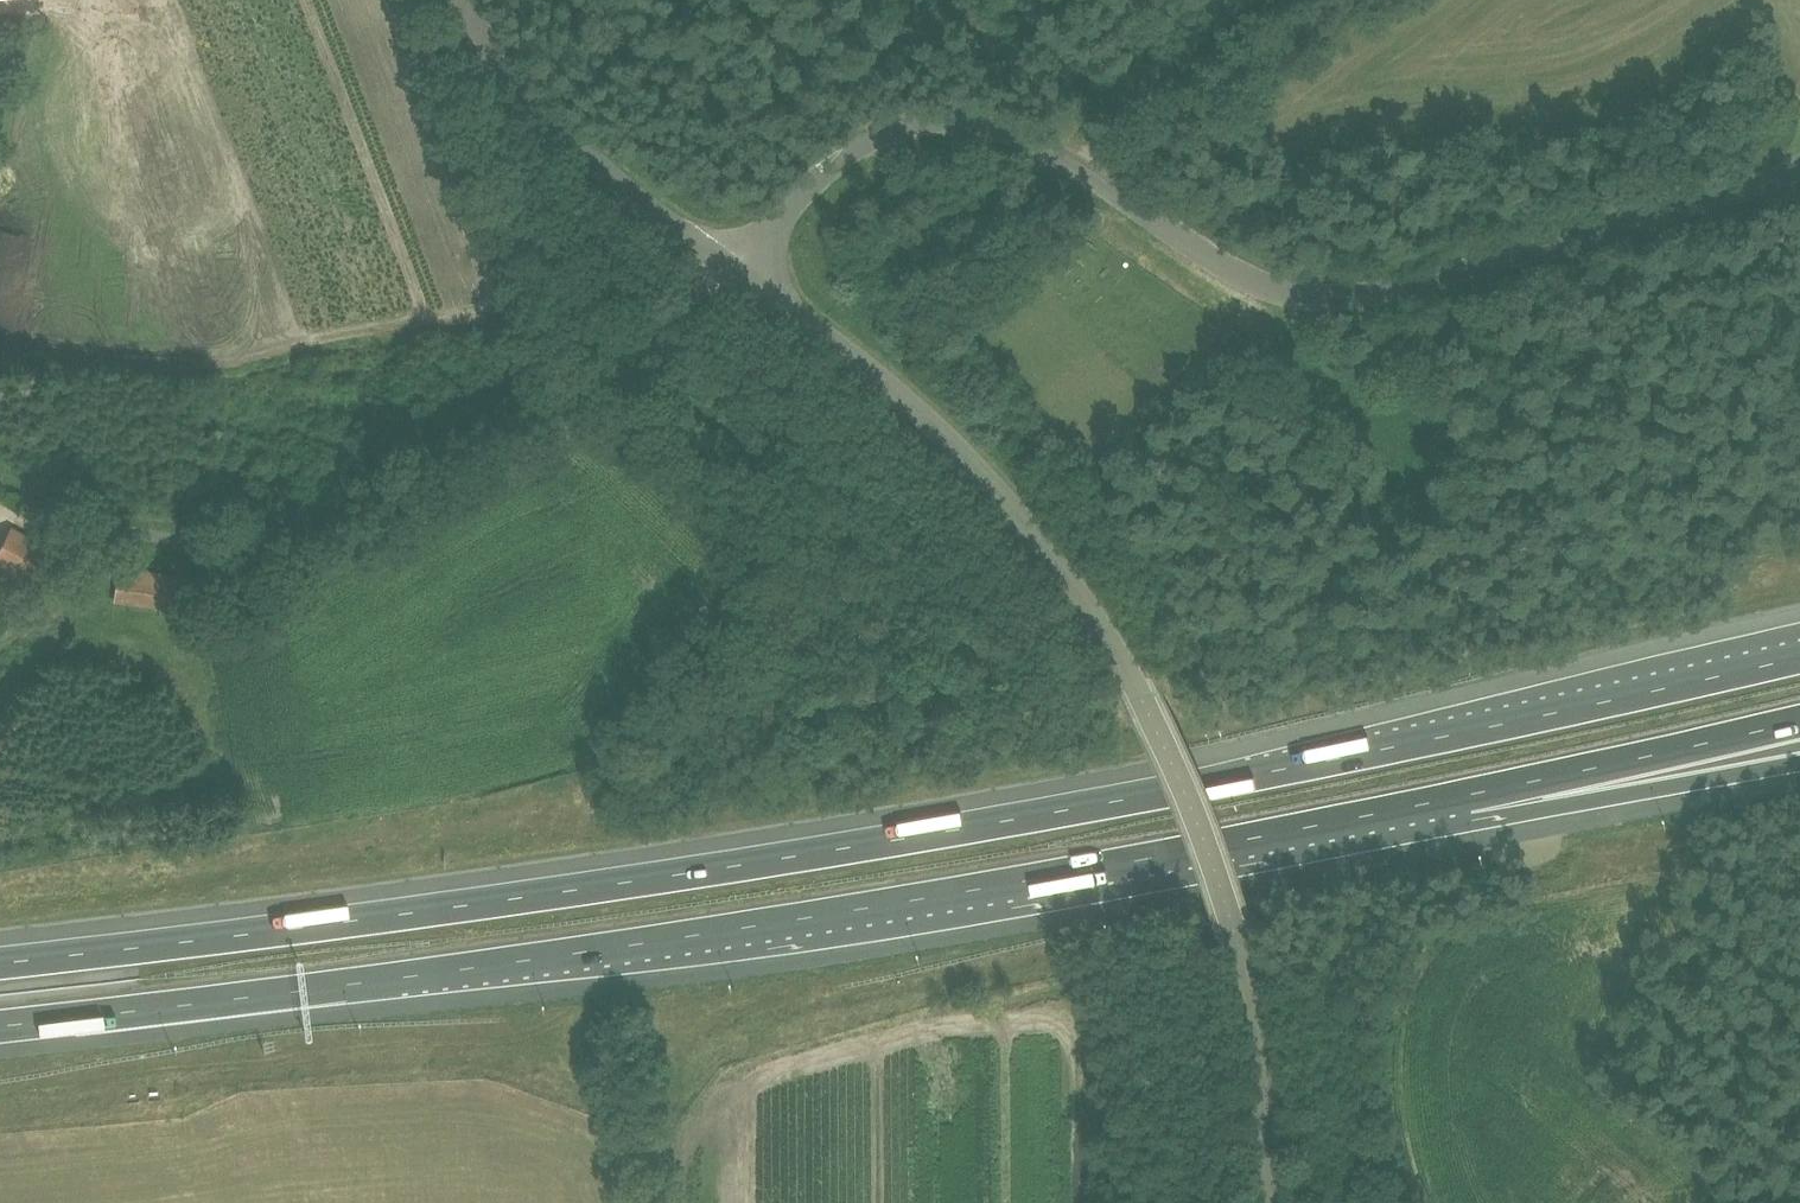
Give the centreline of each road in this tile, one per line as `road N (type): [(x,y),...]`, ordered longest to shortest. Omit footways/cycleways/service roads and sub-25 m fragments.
road 1 (motorway): [(1799,656),(1117,802),(733,869),(0,964)]
road 2 (motorway): [(0,1026),(782,920),(1469,795)]
road 3 (unclassified): [(727,272),(876,146),(935,131),(985,131),(1074,170),(1253,286),(1288,300),(1453,286),(1522,270),(1799,155)]
road 4 (unclassified): [(1271,1202),(1265,1103),(1235,936),(1195,808),(1134,681),(1022,506),(727,272)]
road 5 (unclassified): [(727,272),(544,128),(451,0)]
road 6 (motorway): [(1469,795),(1799,719)]
road 7 (motorway): [(1469,795),(1799,759)]

